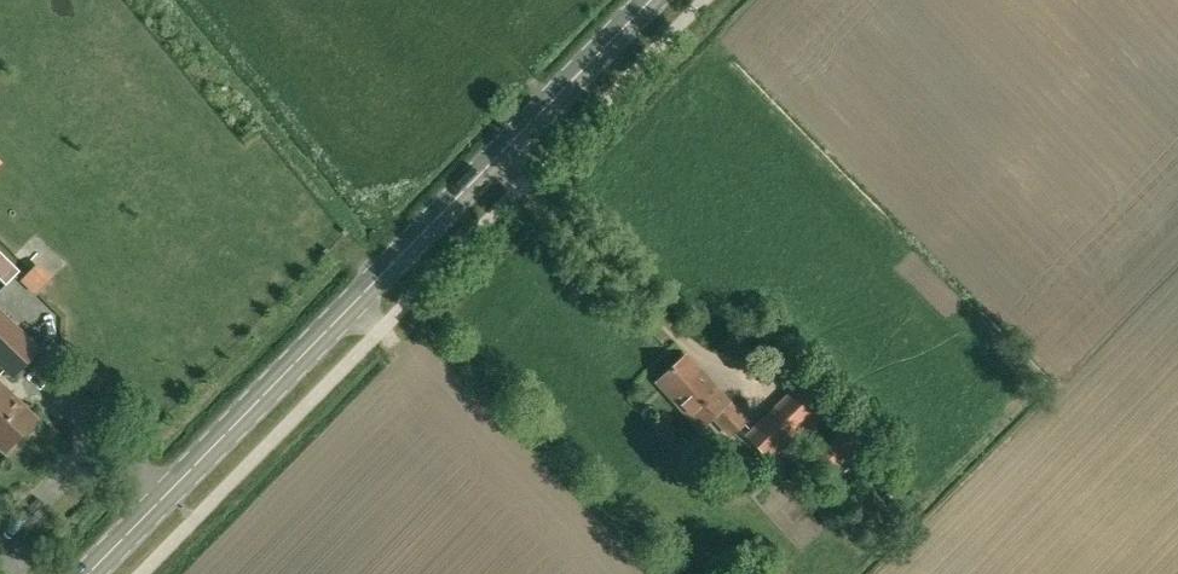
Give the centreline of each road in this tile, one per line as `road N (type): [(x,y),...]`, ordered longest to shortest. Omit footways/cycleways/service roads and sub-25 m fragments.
road 1 (secondary): [(82,573),(650,0)]

